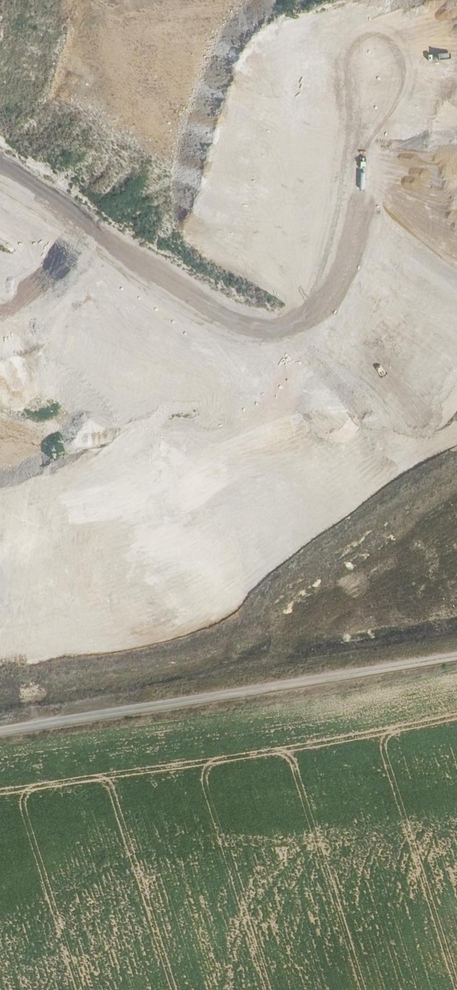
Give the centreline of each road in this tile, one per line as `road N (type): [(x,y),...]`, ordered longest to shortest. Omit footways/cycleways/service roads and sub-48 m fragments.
road 1 (track): [(0,738),(456,661)]

